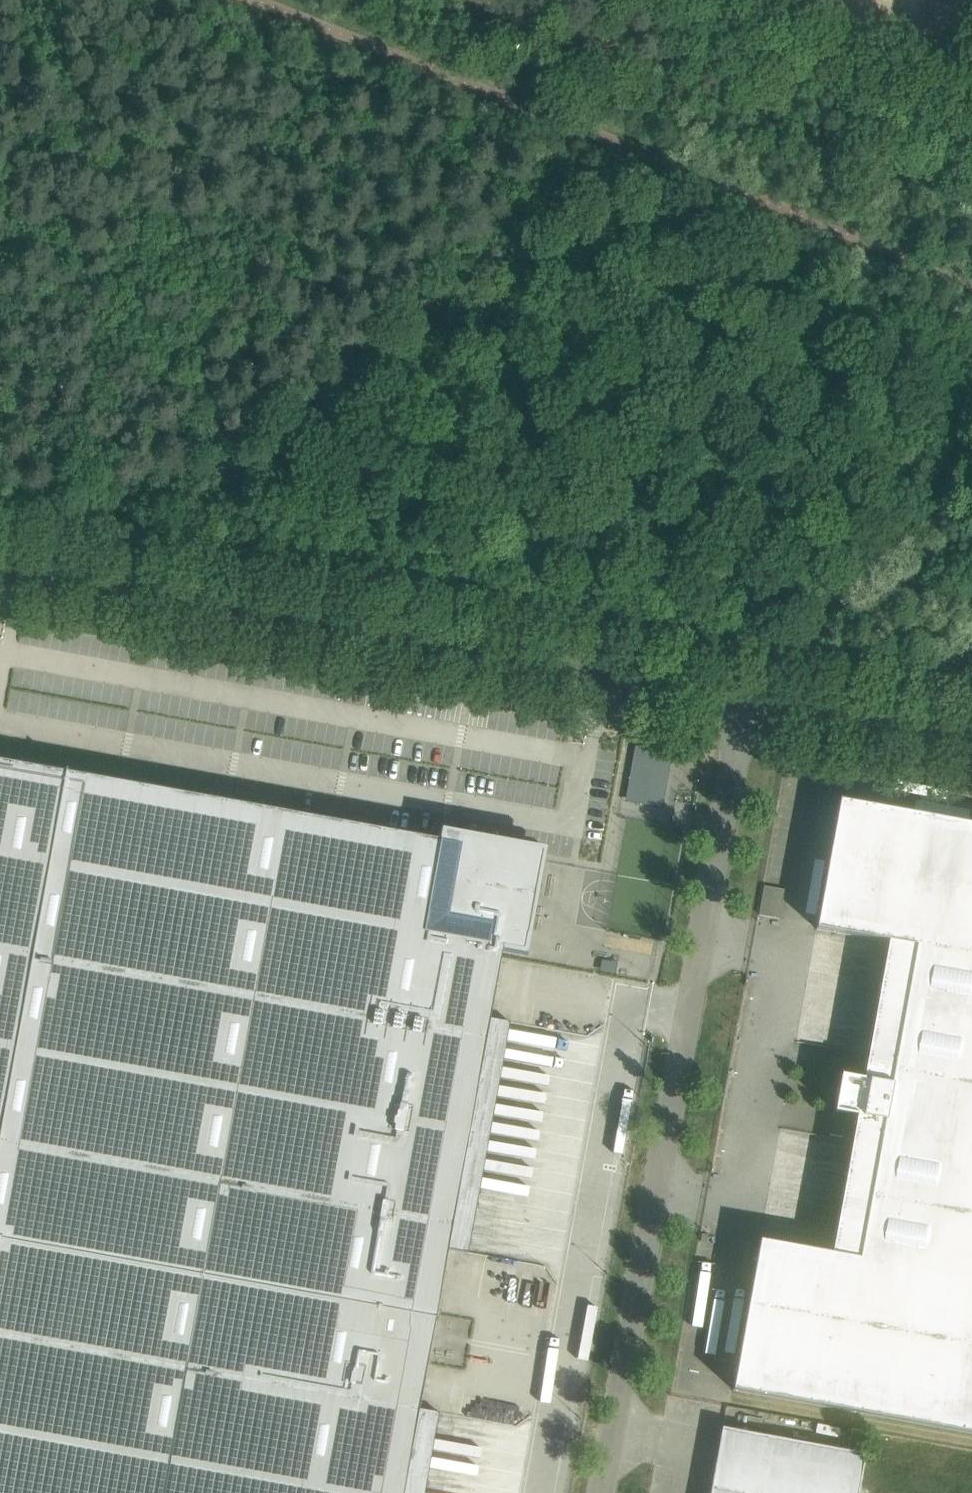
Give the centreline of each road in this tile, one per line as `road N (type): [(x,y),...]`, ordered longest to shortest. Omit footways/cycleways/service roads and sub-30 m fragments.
road 1 (unclassified): [(602,1492),(748,699)]
road 2 (tertiary): [(748,699),(0,562)]
road 3 (tertiary): [(971,739),(748,699)]

